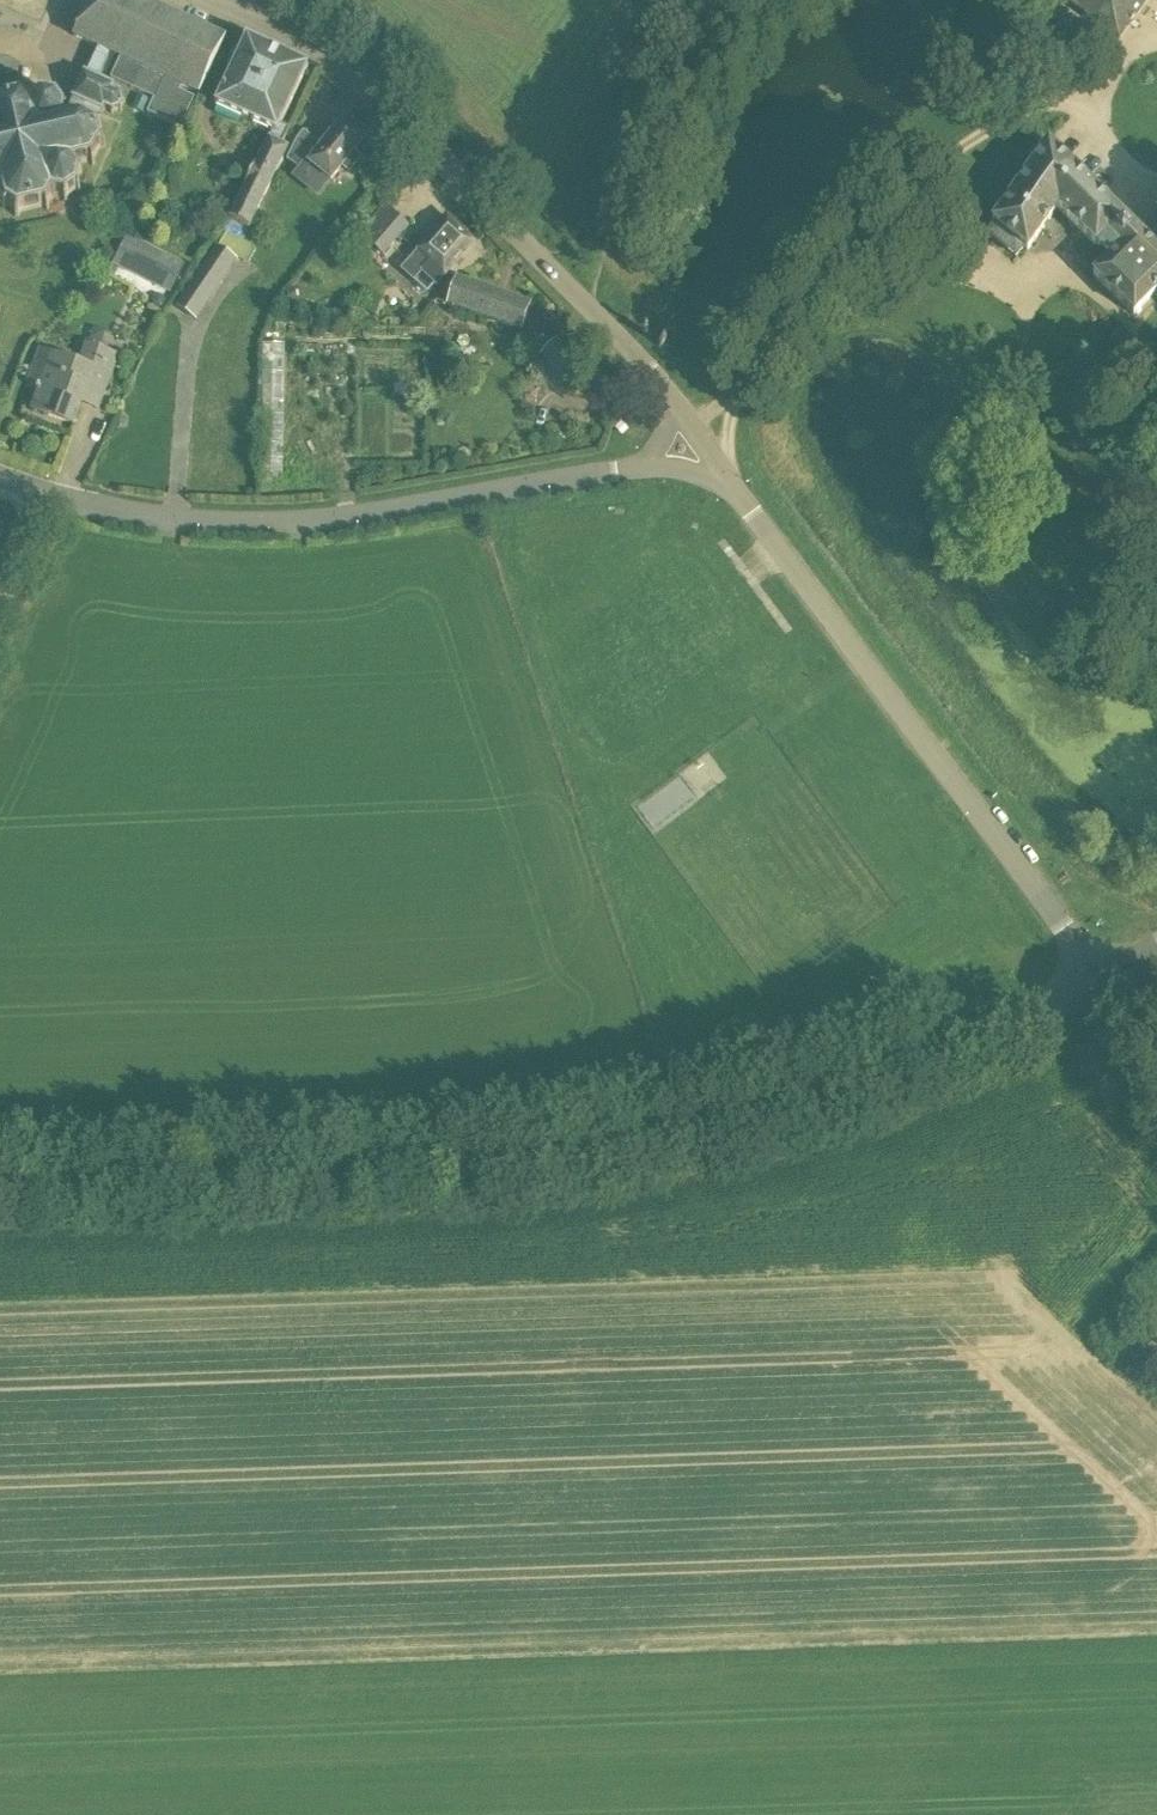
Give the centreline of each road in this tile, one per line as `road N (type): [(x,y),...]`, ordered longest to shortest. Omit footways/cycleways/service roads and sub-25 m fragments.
road 1 (tertiary): [(0,1188),(293,1179),(563,1155),(717,1127),(841,1093),(991,1033),(1105,971)]
road 2 (residential): [(676,403),(373,89),(317,50),(208,0)]
road 3 (residential): [(51,493),(173,519),(265,523),(401,509),(648,465)]
road 4 (residential): [(976,805),(721,476)]
road 5 (unclassified): [(1105,971),(976,805)]
road 6 (residential): [(0,605),(51,493)]

